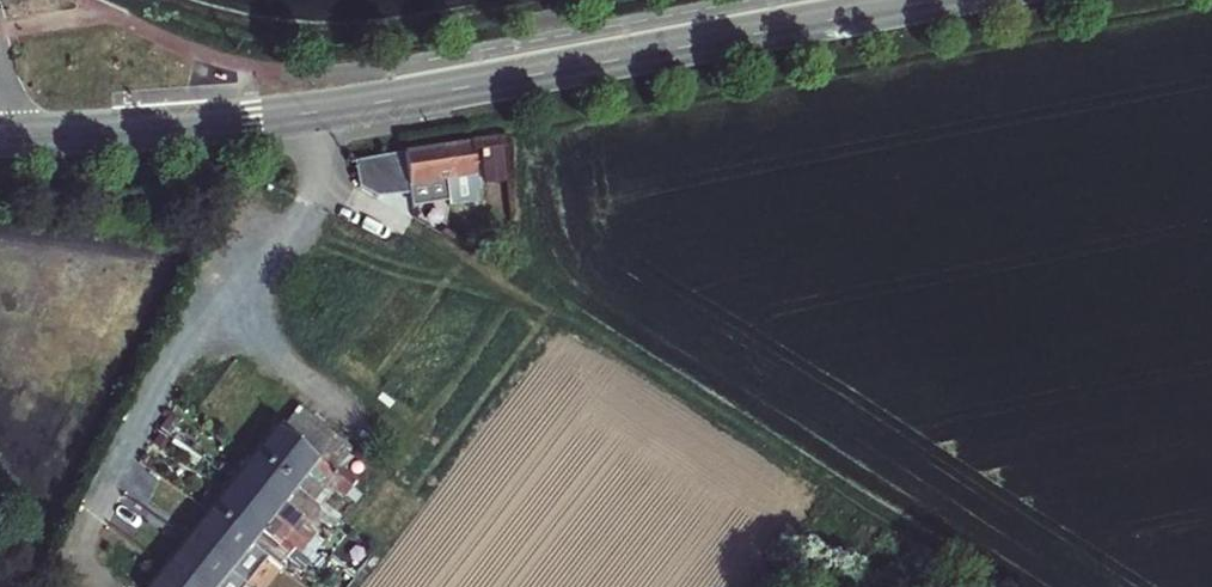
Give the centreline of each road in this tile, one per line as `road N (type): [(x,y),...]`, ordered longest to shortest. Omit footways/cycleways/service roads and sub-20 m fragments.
road 1 (track): [(315,182),(439,241),(1004,586)]
road 2 (primary): [(297,116),(939,0)]
road 3 (unclassified): [(81,538),(147,408),(315,182)]
road 4 (primary): [(297,116),(0,140)]

